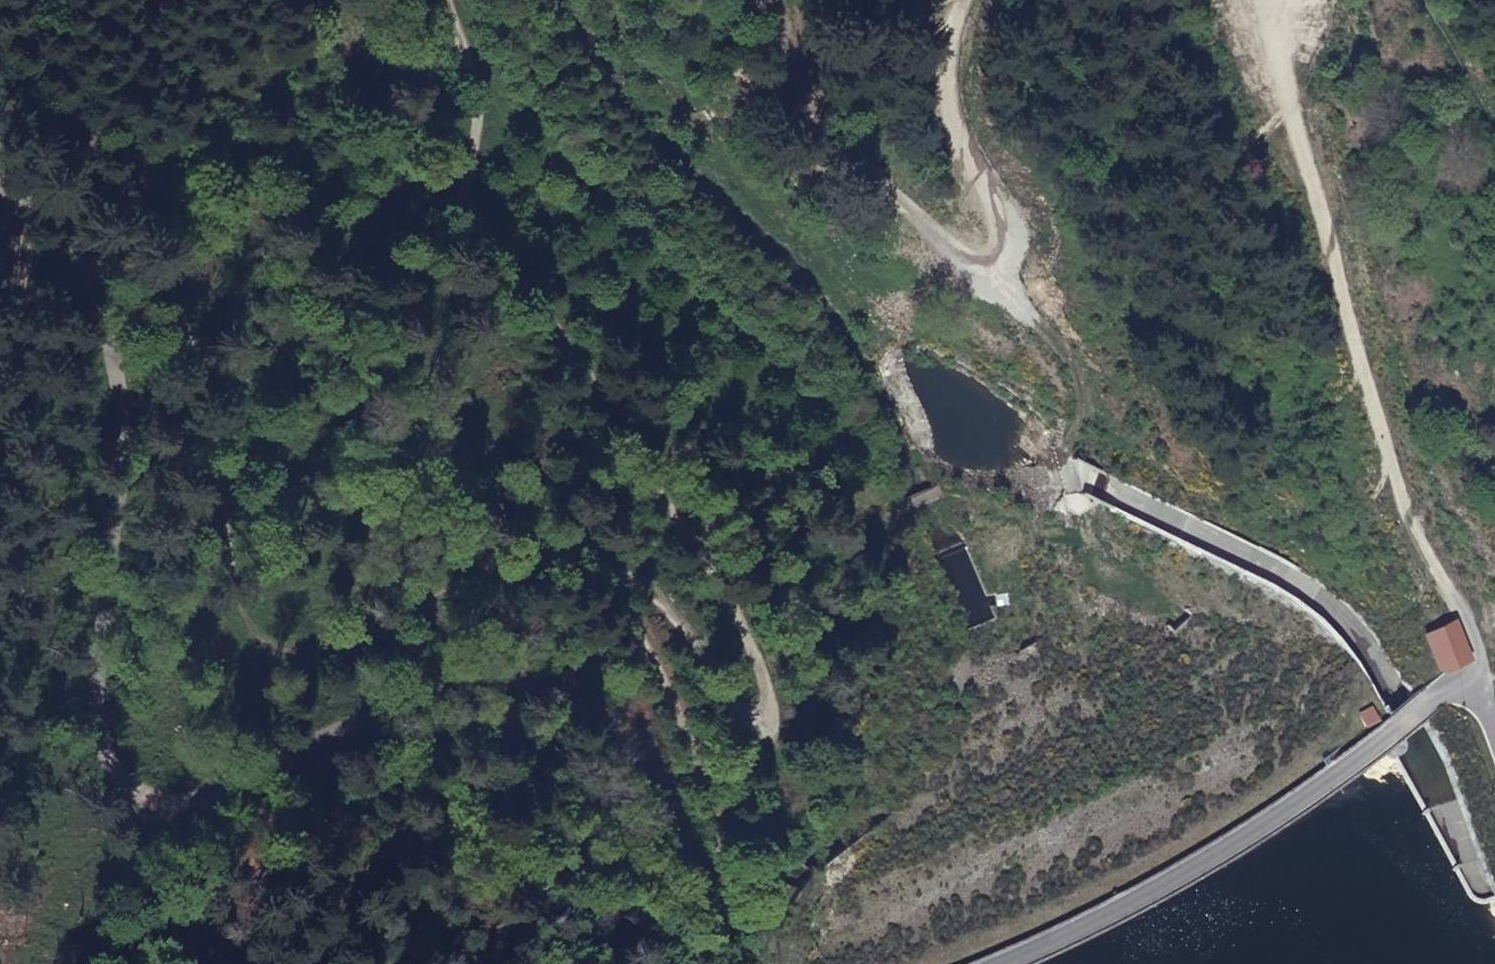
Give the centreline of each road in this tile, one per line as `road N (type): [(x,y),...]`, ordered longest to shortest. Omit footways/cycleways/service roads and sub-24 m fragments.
road 1 (unclassified): [(0,185),(30,186),(101,266),(125,459),(95,702),(102,746),(122,785),(151,800),(184,803),(448,690),(537,678),(588,705),(641,768),(735,963)]
road 2 (track): [(496,272),(545,321),(719,568),(778,718),(760,731),(733,709),(646,585),(601,567),(682,721),(709,811),(711,911)]
road 3 (track): [(0,103),(49,105),(111,162),(173,251),(208,357),(220,464),(258,632),(322,646),(433,575),(512,543),(584,547),(601,567)]
road 4 (track): [(1281,0),(1273,45),(1371,432),(1409,560),(1446,591),(1475,654),(1467,686)]
road 5 (track): [(968,0),(944,35),(963,189),(1087,496),(1076,510),(1025,483),(973,476),(944,492)]
road 6 (track): [(481,78),(571,179),(790,379),(860,471)]
road 7 (track): [(481,78),(463,223),(496,272)]

